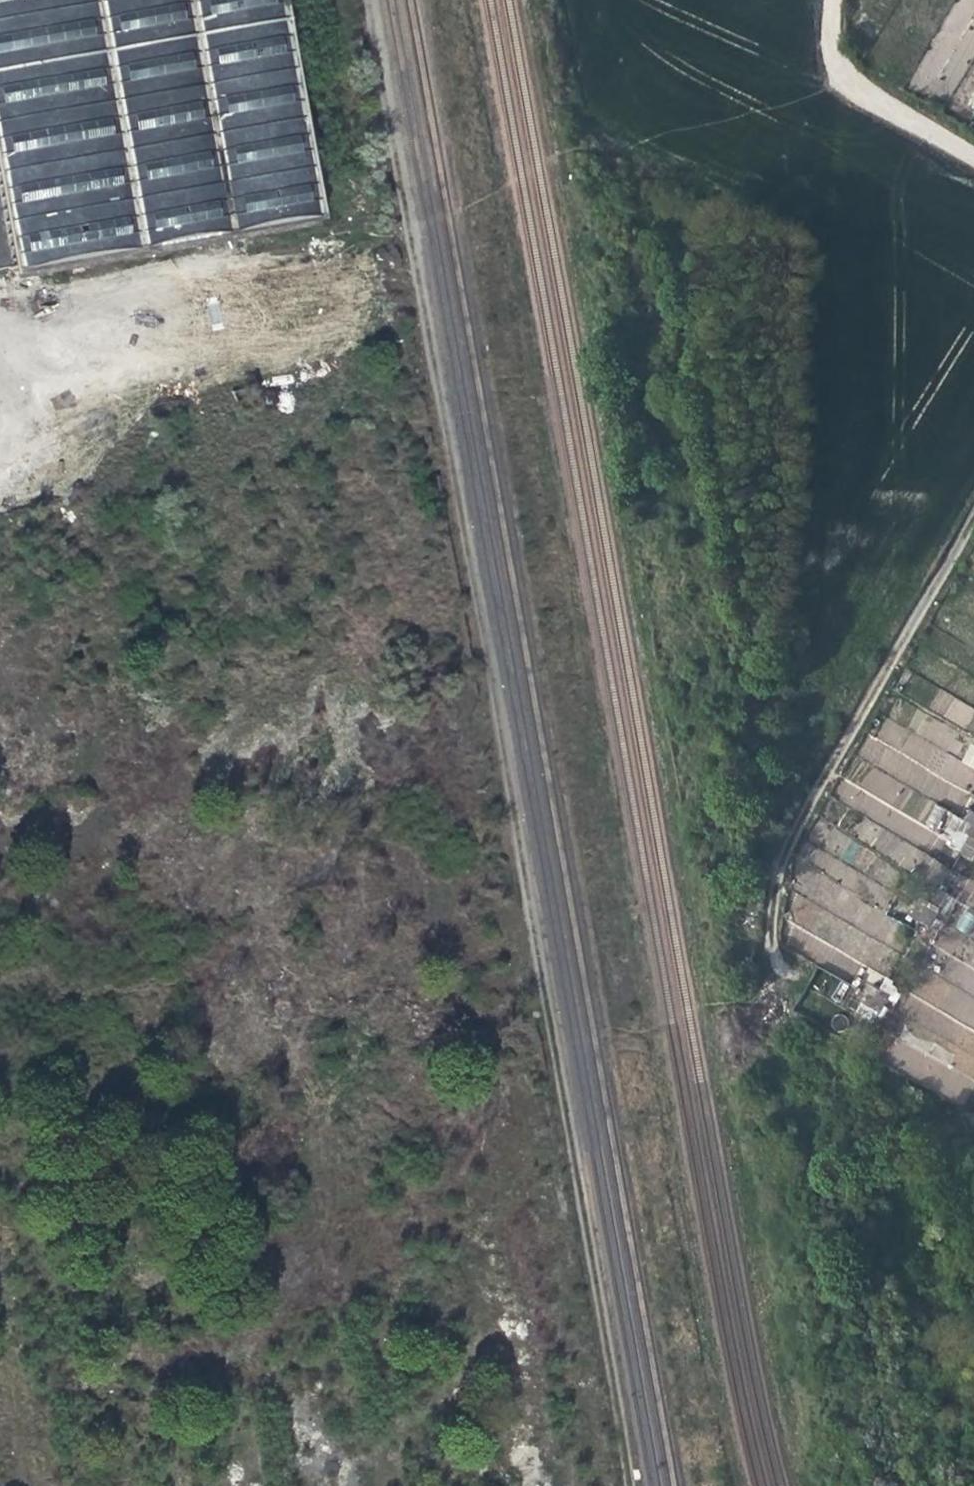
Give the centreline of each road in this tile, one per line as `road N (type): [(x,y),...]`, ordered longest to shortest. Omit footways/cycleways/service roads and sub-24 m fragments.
road 1 (track): [(831,0),(828,75),(973,161)]

